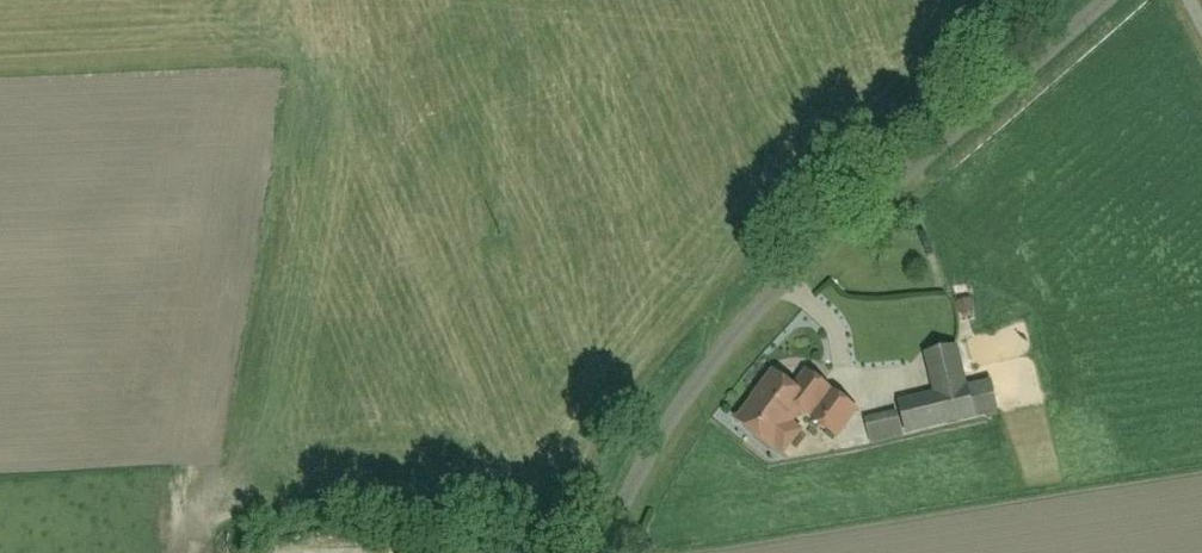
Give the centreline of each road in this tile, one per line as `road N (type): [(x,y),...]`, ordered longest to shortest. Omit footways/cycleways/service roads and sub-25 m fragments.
road 1 (residential): [(614,552),(634,490),(673,419),(757,310),(1109,0)]

